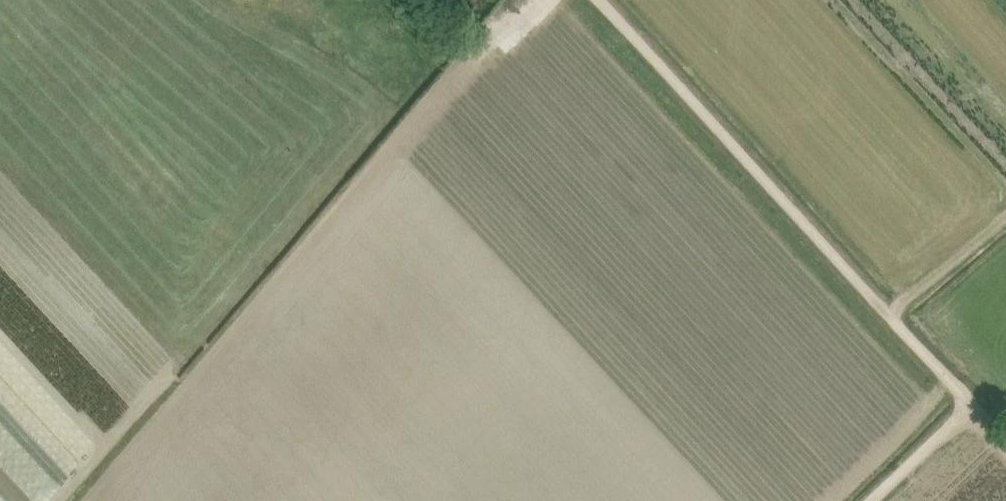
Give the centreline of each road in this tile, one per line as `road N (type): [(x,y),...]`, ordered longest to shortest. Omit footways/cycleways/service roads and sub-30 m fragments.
road 1 (track): [(954,385),(593,0)]
road 2 (track): [(954,385),(965,413),(875,500)]

